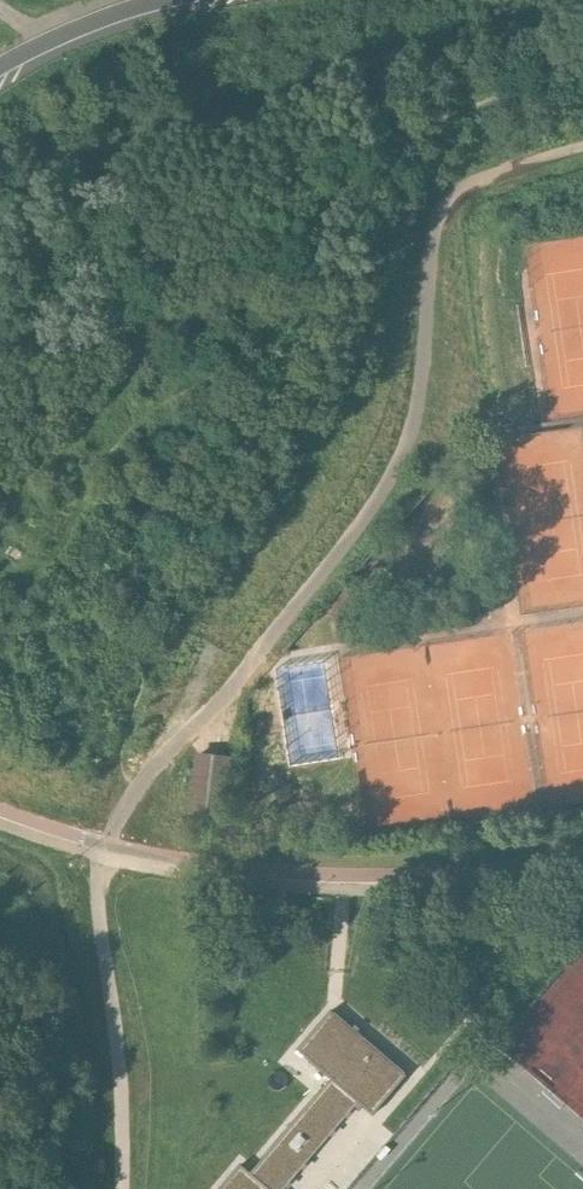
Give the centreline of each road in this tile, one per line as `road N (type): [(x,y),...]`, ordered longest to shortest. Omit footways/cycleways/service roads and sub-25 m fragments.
road 1 (motorway): [(0,67),(82,24),(153,0)]

